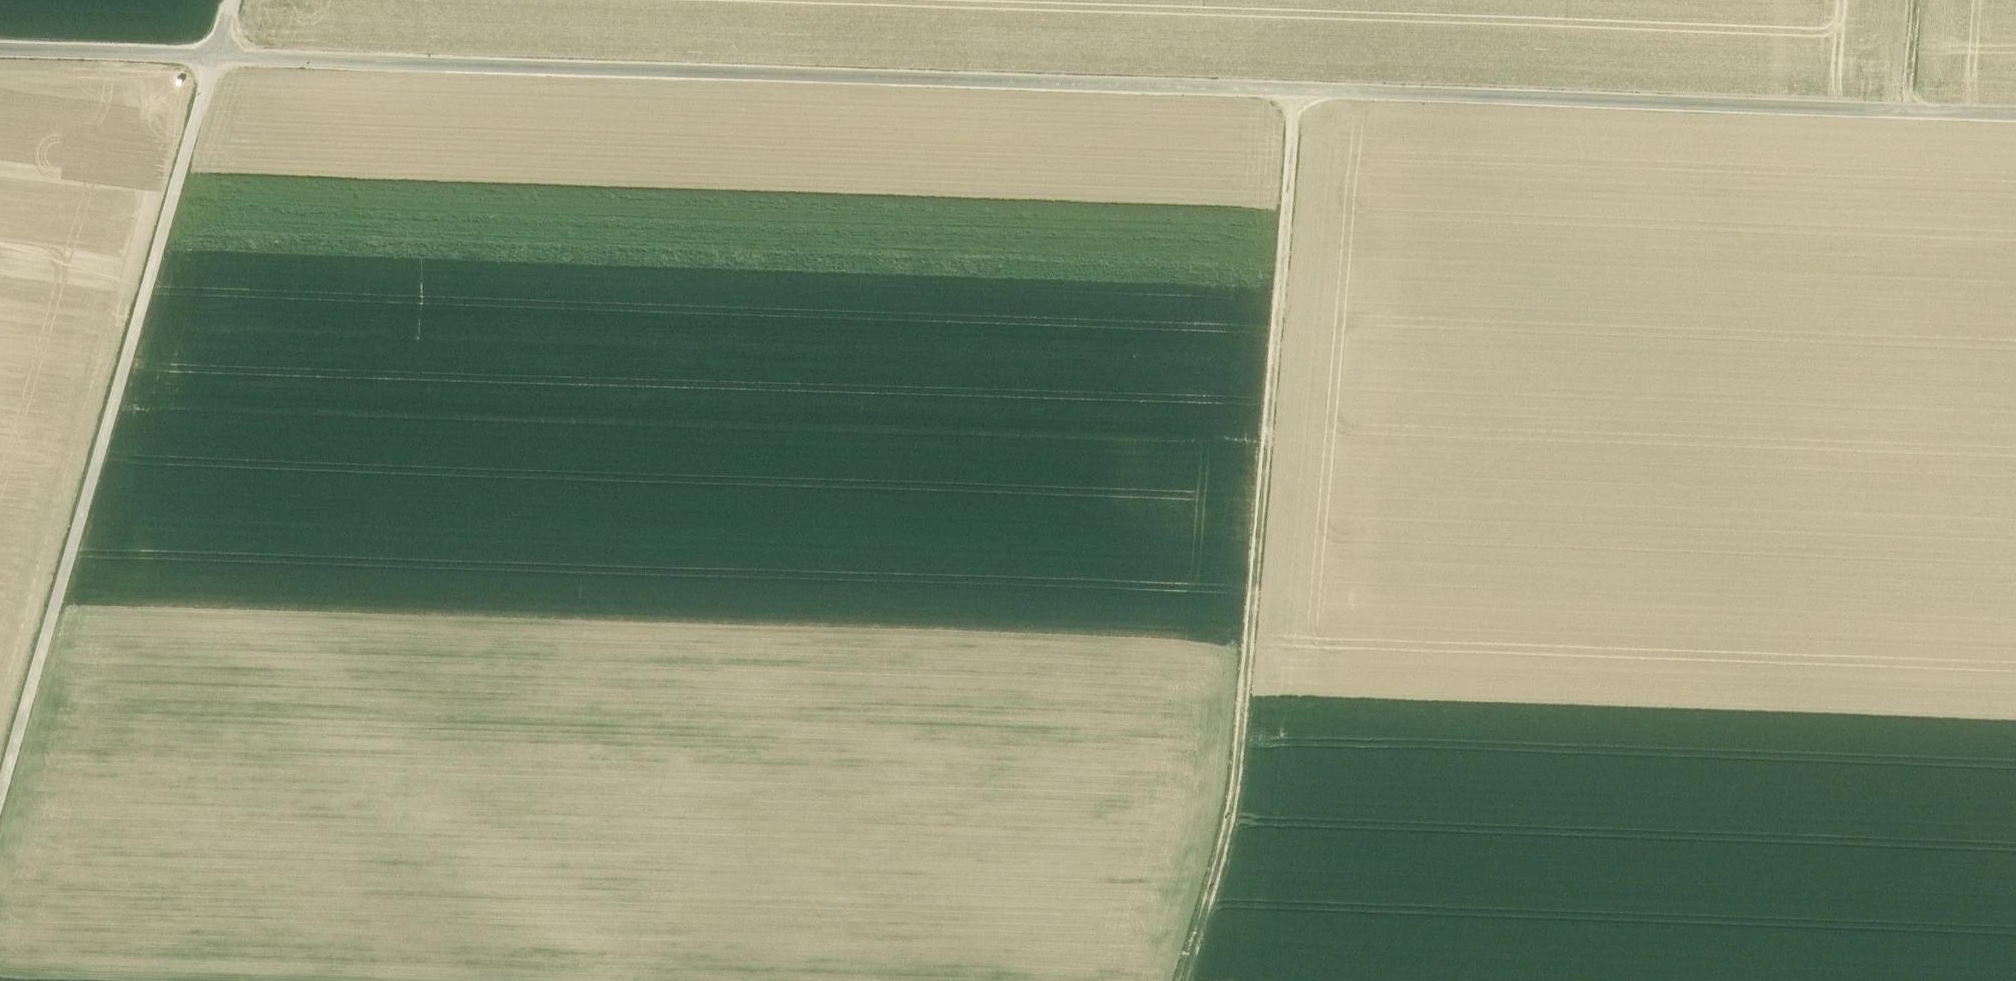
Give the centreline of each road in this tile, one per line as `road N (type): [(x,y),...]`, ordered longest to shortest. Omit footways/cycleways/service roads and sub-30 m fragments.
road 1 (track): [(213,57),(1297,91)]
road 2 (track): [(1297,91),(1232,810),(1182,980)]
road 3 (track): [(213,57),(0,795)]
road 4 (track): [(1297,91),(2015,114)]
road 5 (track): [(0,51),(213,57),(233,0)]

